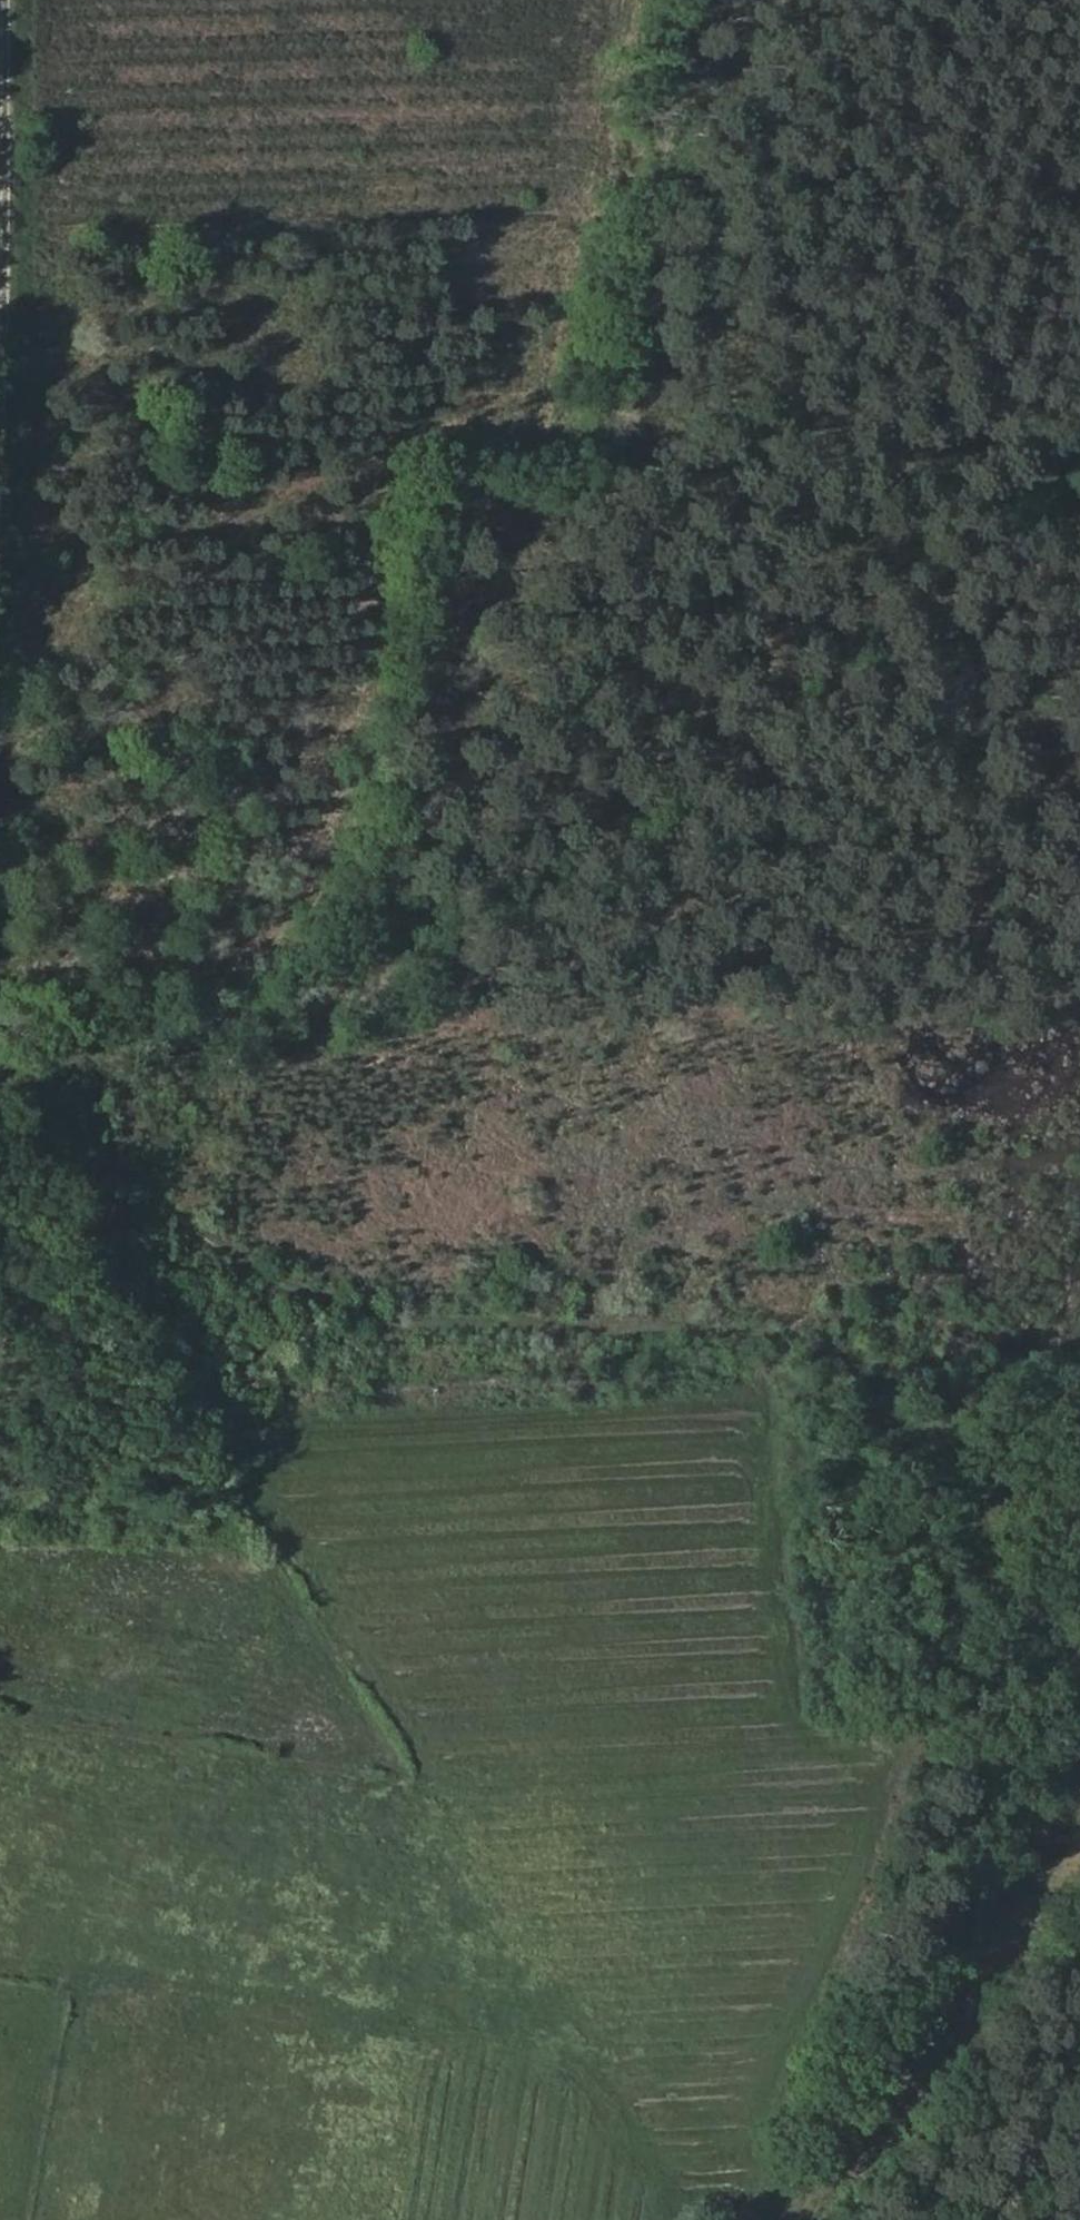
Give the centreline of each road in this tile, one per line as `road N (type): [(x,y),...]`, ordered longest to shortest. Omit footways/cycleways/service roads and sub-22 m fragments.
road 1 (track): [(0,625),(22,402),(36,0)]
road 2 (track): [(1079,1802),(869,2171),(868,2219)]

